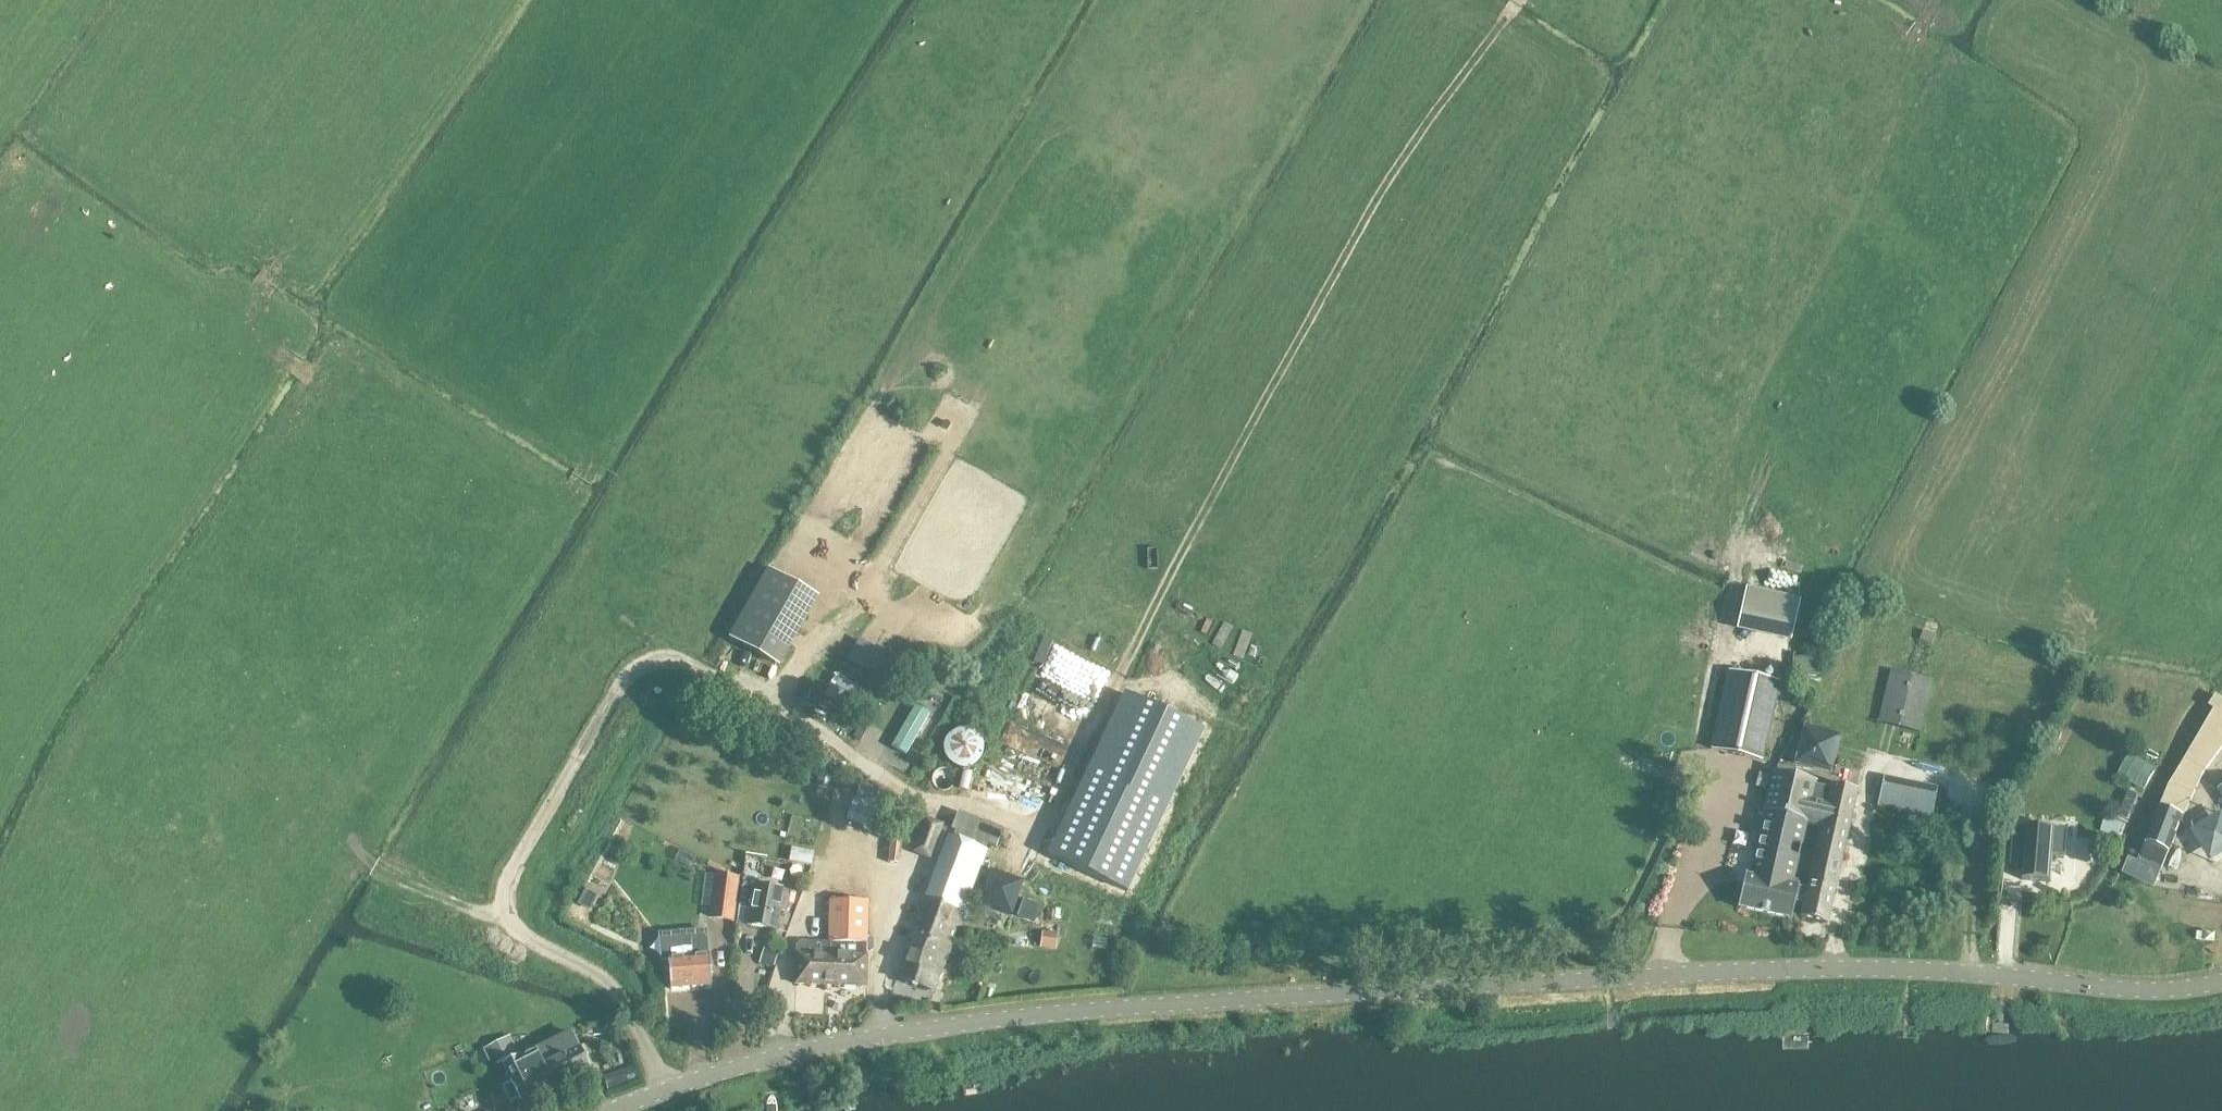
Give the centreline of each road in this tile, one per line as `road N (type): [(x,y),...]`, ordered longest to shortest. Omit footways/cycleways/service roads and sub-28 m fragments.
road 1 (track): [(1516,0),(1405,147),(1179,547),(1086,742),(1033,830),(972,805),(912,805),(774,699),(680,660),(648,662),(607,700),(508,872),(503,909),(513,930),(608,982),(633,1010),(660,1097)]
road 2 (unclassified): [(2221,980),(2129,989),(1834,968),(973,1013),(913,1032),(845,1032),(621,1110)]
road 3 (track): [(503,909),(477,915),(371,863),(186,690),(342,414),(282,353),(188,386)]

